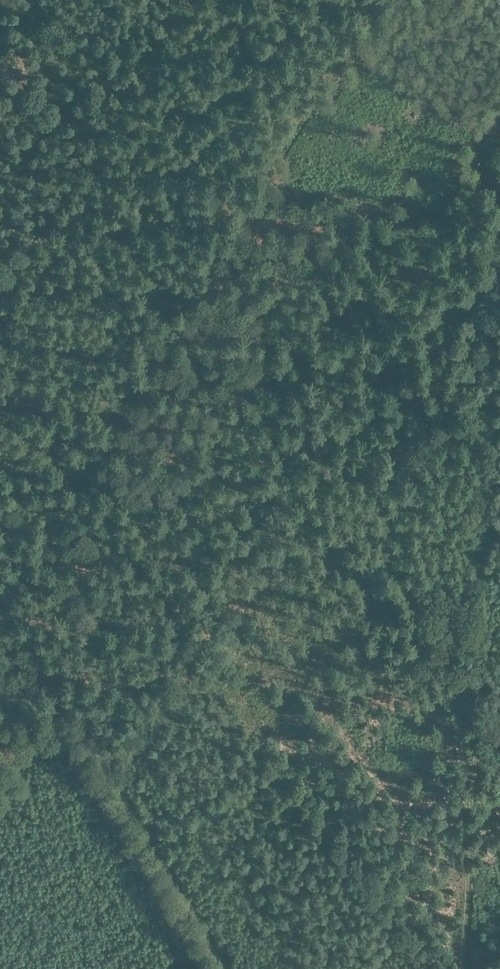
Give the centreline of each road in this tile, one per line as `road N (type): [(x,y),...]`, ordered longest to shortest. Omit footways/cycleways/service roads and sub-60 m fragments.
road 1 (track): [(221,968),(0,598)]

